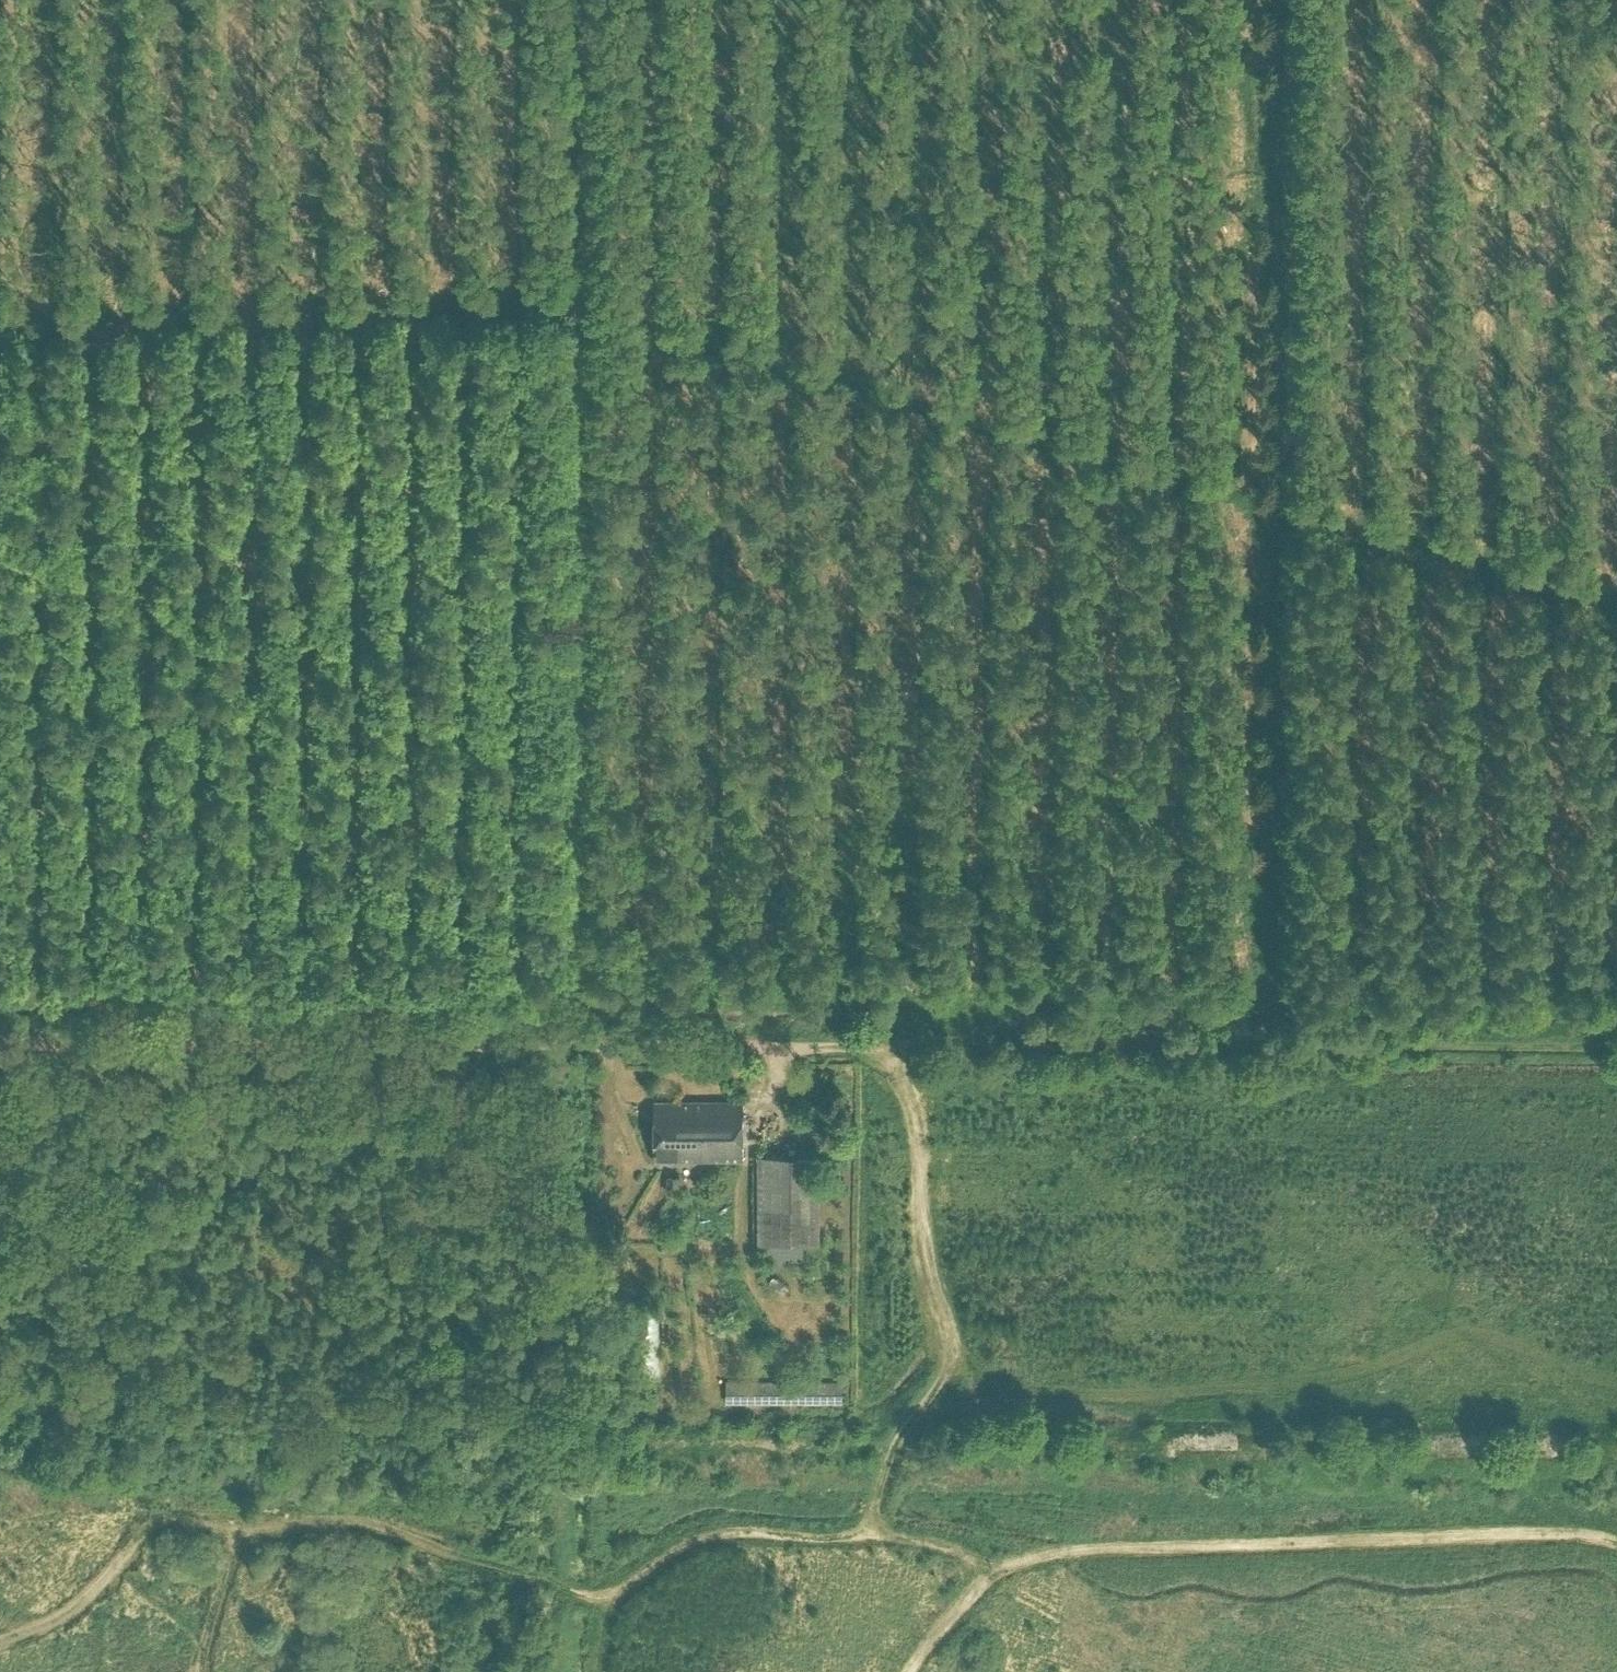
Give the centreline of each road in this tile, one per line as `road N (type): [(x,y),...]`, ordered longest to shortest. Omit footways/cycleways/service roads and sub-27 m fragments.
road 1 (track): [(874,1016),(577,1017),(585,0)]
road 2 (track): [(0,1633),(81,1601),(155,1522),(370,1522),(464,1561),(513,1565),(604,1603),(699,1535),(740,1530),(880,1535),(957,1550),(986,1577)]
road 3 (track): [(1266,1011),(1269,0)]
road 4 (track): [(1616,1044),(789,1043)]
road 5 (unclassified): [(789,1043),(0,1040)]
road 6 (track): [(1616,1010),(874,1016),(872,1046)]
road 7 (track): [(911,1671),(986,1577),(1041,1552),(1307,1540),(1594,1537),(1616,1544)]
road 8 (track): [(880,1535),(891,1462),(921,1401),(950,1377),(953,1341),(925,1257),(916,1181),(921,1129),(904,1077),(872,1046)]
road 9 (track): [(214,1671),(212,1621),(234,1524)]

